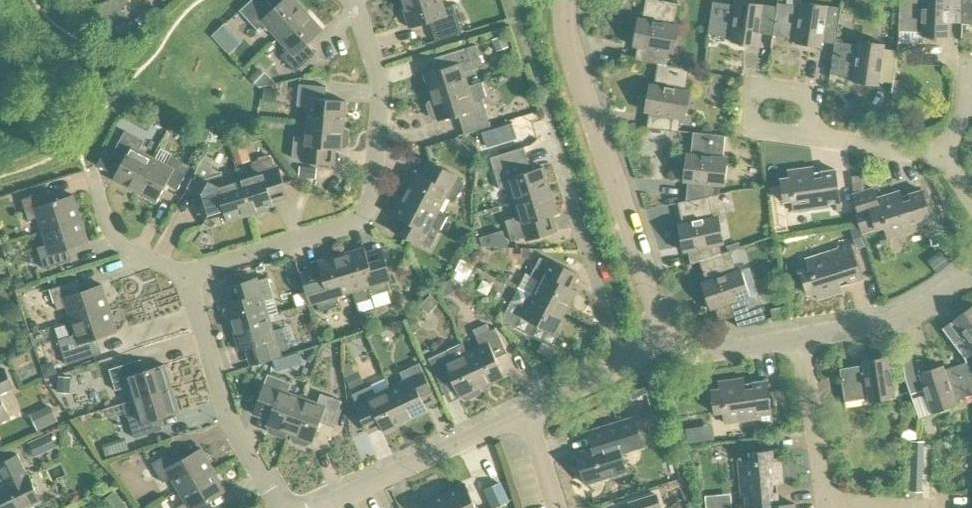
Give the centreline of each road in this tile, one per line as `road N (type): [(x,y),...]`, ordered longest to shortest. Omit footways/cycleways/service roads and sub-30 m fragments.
road 1 (residential): [(349,0),(381,94),(367,208),(346,224),(187,271)]
road 2 (residential): [(655,338),(657,309),(581,94),(568,0)]
road 3 (residential): [(277,507),(226,408),(187,271)]
road 4 (residential): [(623,366),(553,139)]
road 5 (residential): [(318,507),(529,413)]
road 6 (residential): [(798,338),(886,322),(971,271)]
road 7 (residential): [(798,338),(826,502)]
road 8 (residential): [(655,338),(699,352),(798,338)]
road 9 (residential): [(748,129),(754,86),(811,93),(805,137)]
road 10 (residential): [(187,271),(122,246),(94,178)]
road 11 (residential): [(938,155),(805,137)]

